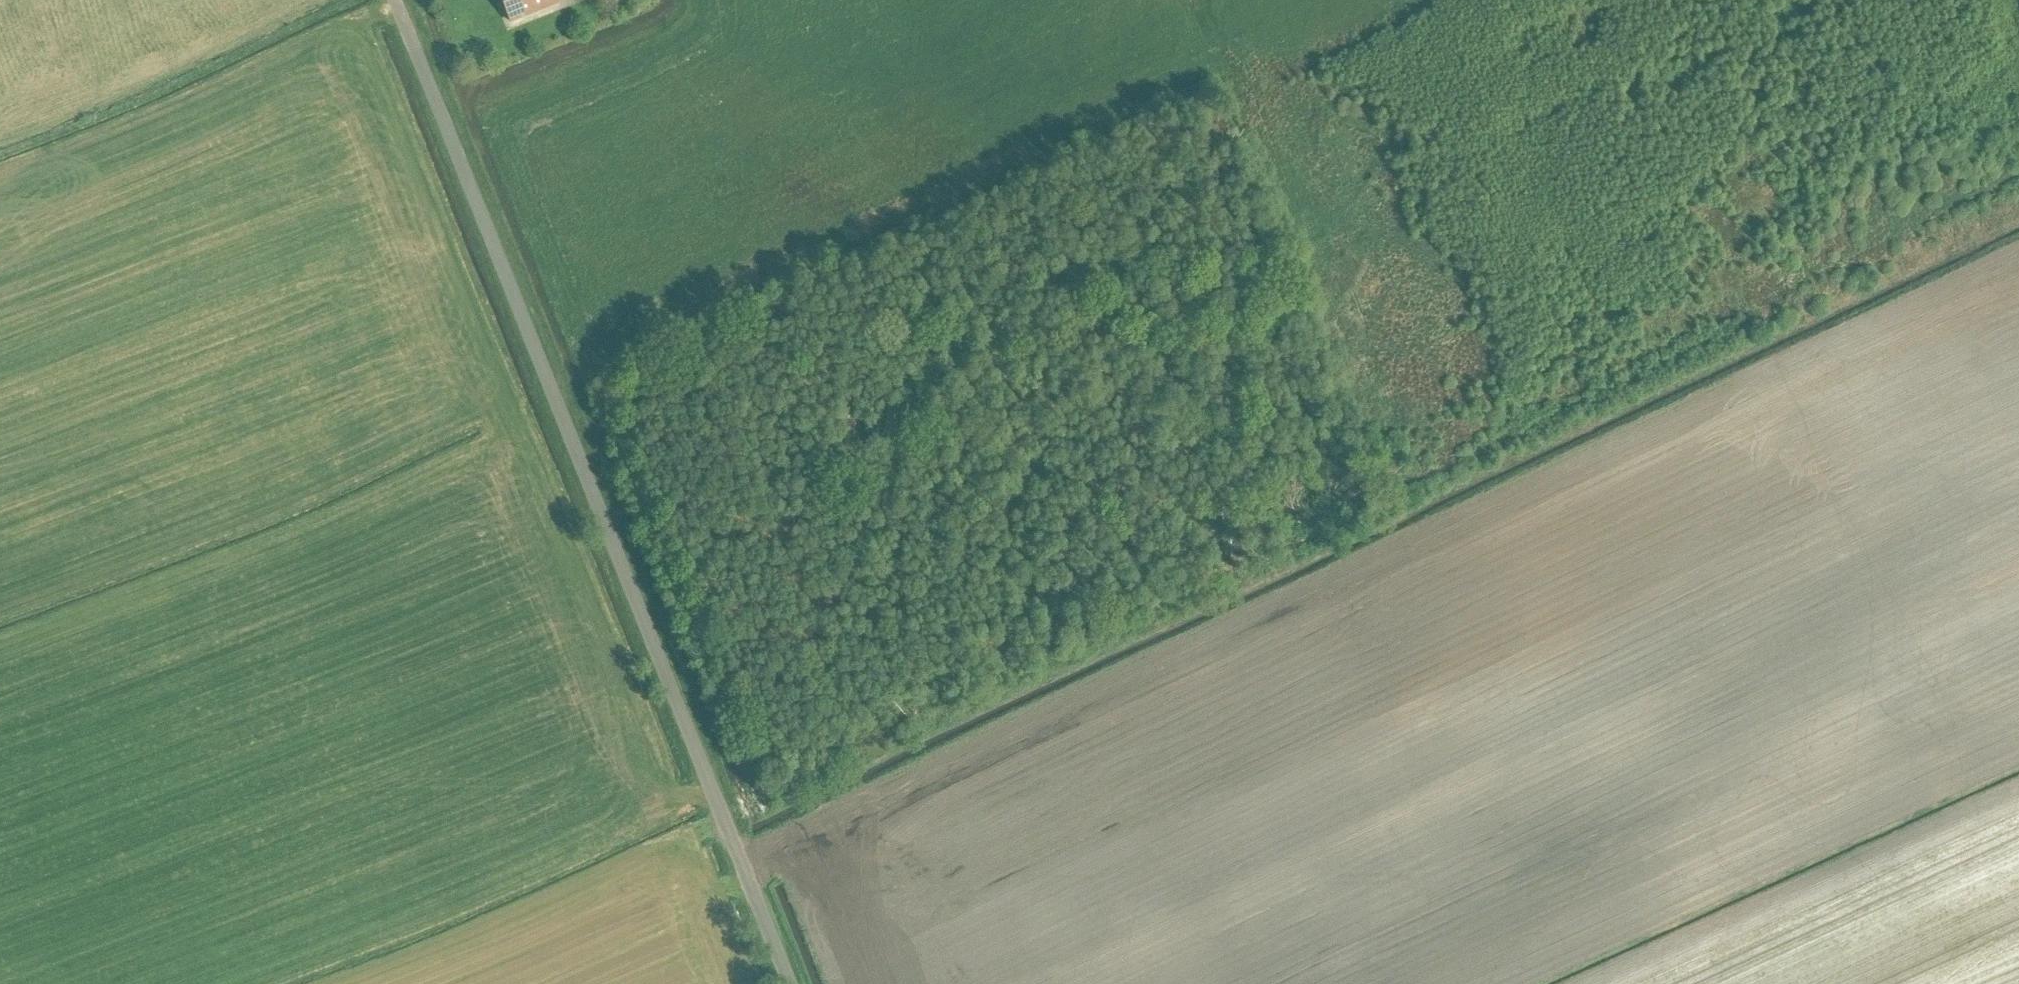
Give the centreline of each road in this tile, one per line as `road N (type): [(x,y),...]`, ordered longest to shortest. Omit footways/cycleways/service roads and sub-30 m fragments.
road 1 (unclassified): [(793,983),(396,0)]

